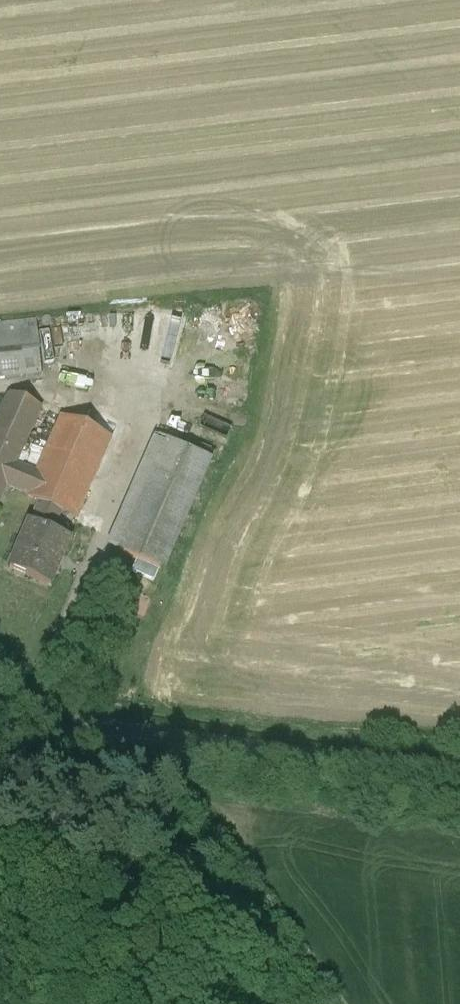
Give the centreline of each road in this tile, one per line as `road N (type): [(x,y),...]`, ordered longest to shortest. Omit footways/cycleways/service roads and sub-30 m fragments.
road 1 (residential): [(0,726),(459,775)]

